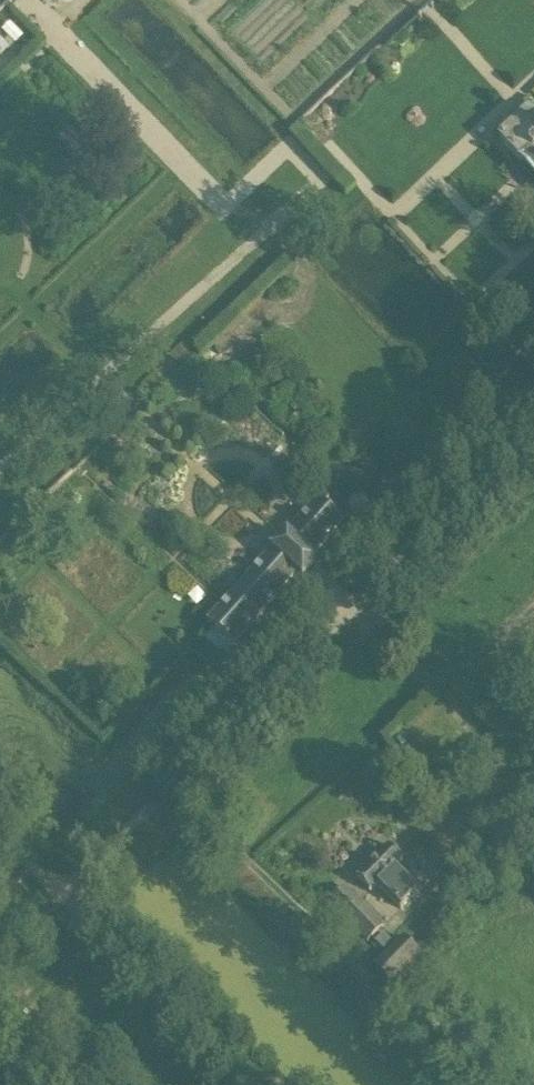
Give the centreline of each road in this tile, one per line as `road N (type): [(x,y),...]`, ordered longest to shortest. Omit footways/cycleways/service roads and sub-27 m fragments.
road 1 (track): [(51,895),(143,794),(533,422)]
road 2 (track): [(51,895),(241,1084)]

